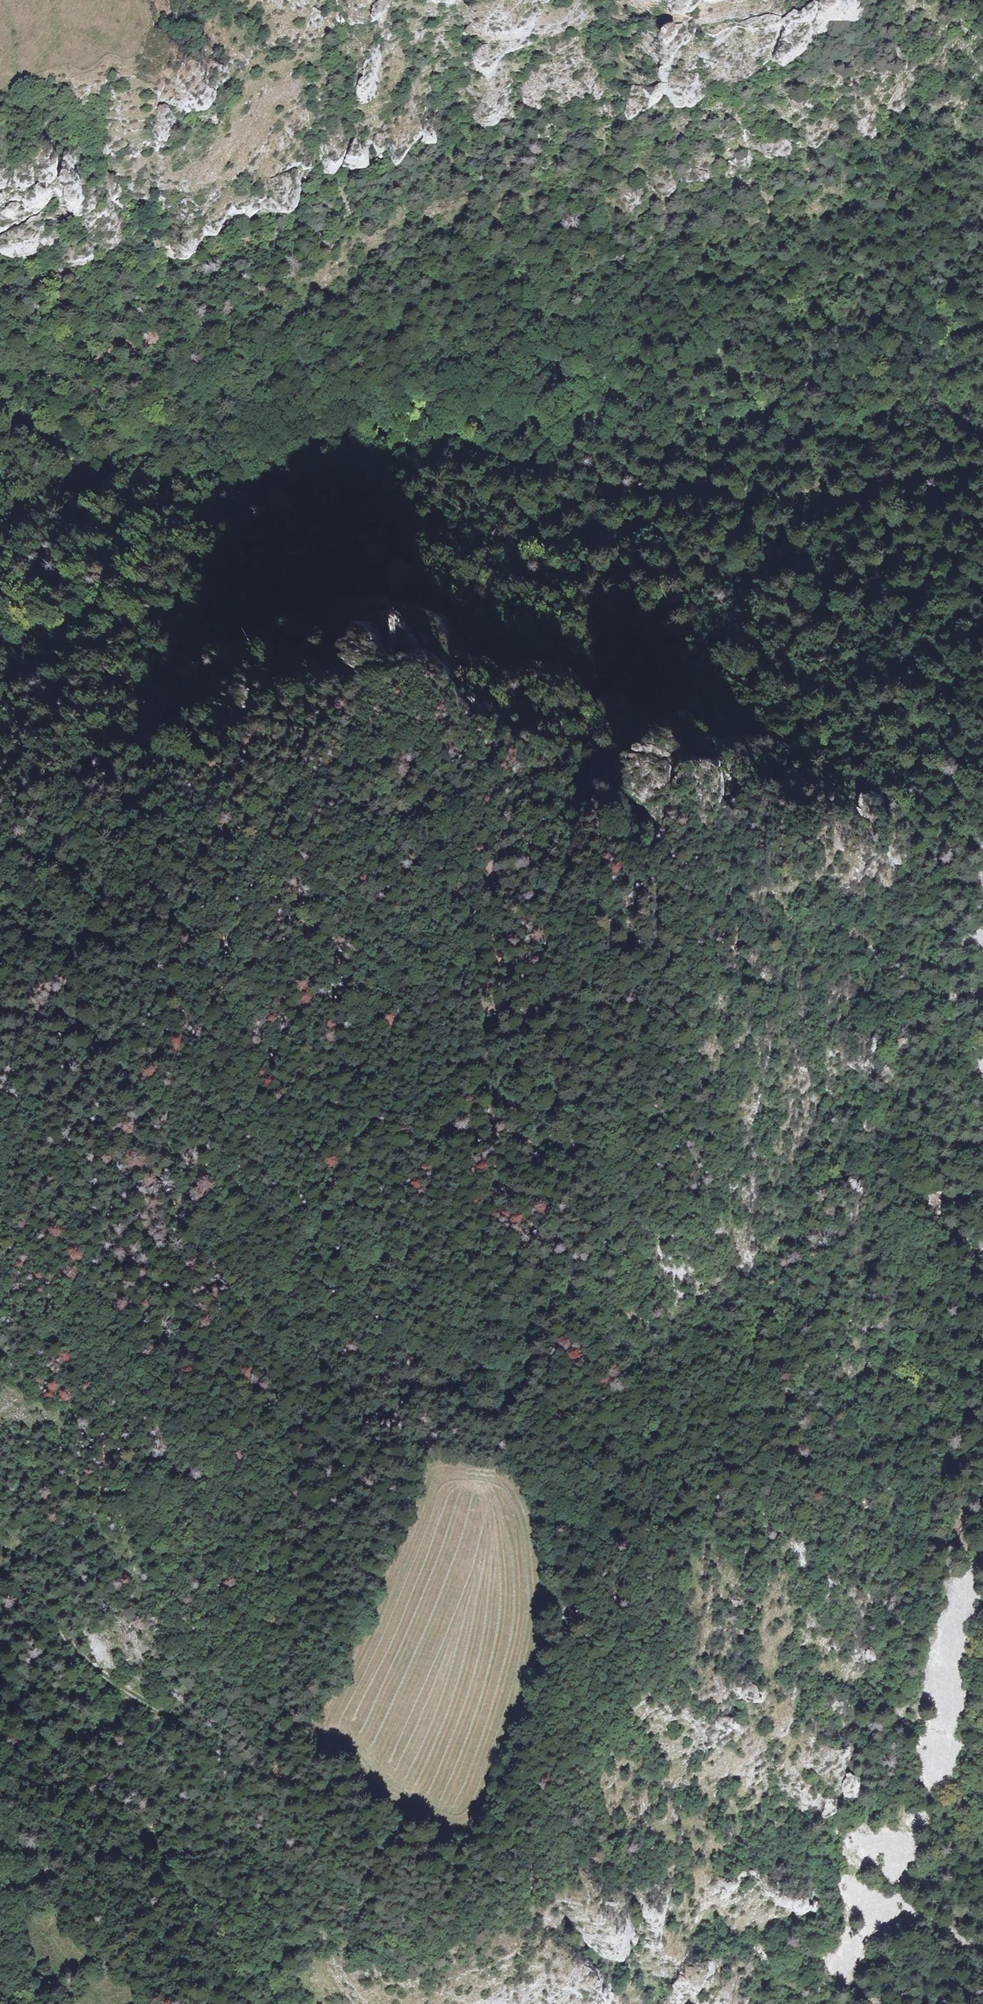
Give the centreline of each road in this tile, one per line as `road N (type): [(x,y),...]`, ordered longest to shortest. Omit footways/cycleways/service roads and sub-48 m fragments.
road 1 (track): [(0,1546),(31,1567),(71,1646),(147,1705),(265,1761),(379,1782)]

